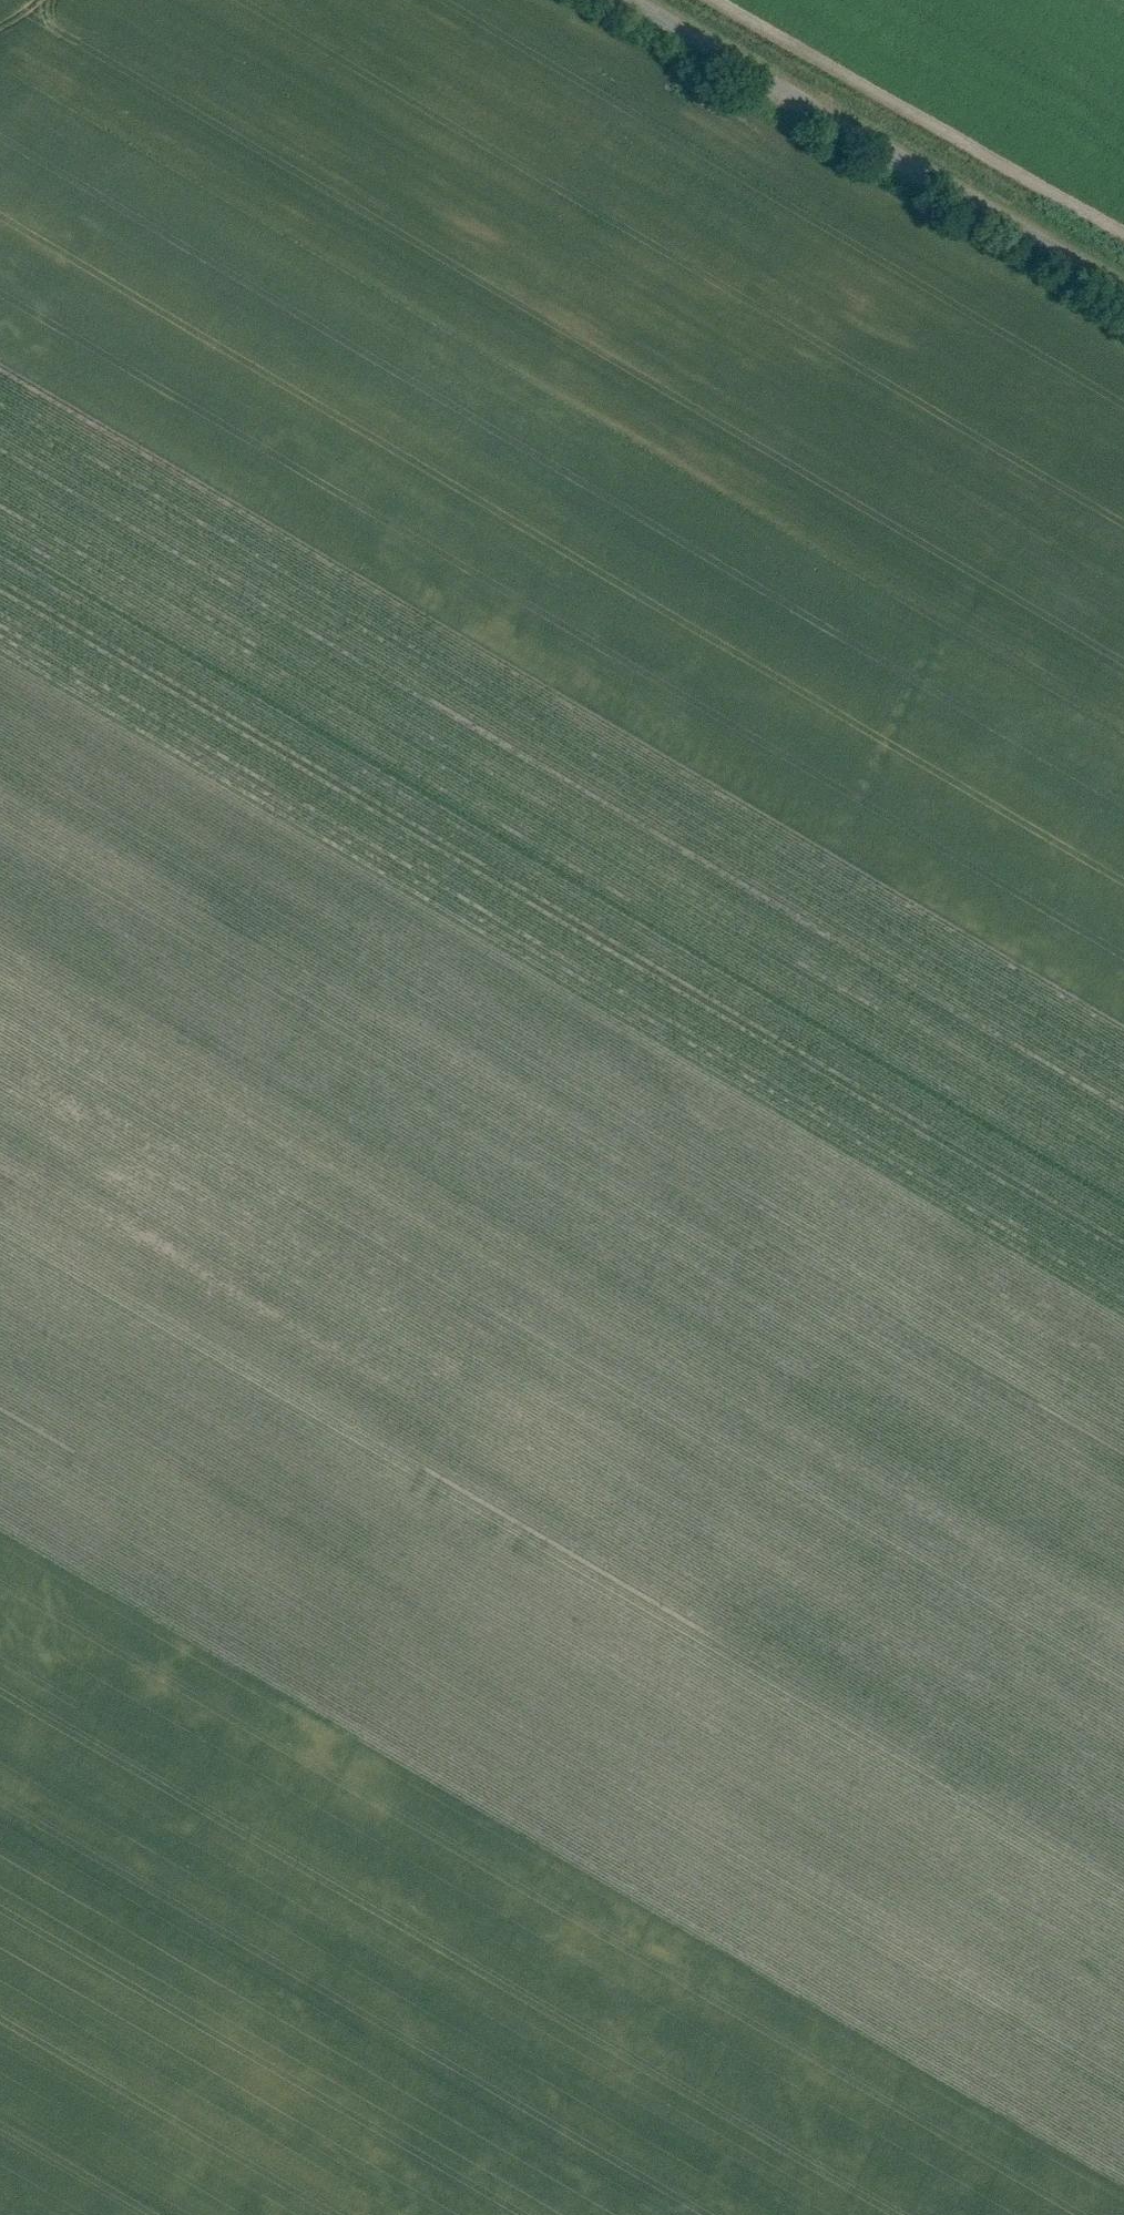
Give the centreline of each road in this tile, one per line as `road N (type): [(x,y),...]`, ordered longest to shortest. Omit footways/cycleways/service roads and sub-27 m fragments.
road 1 (unclassified): [(621,0),(1123,296)]

